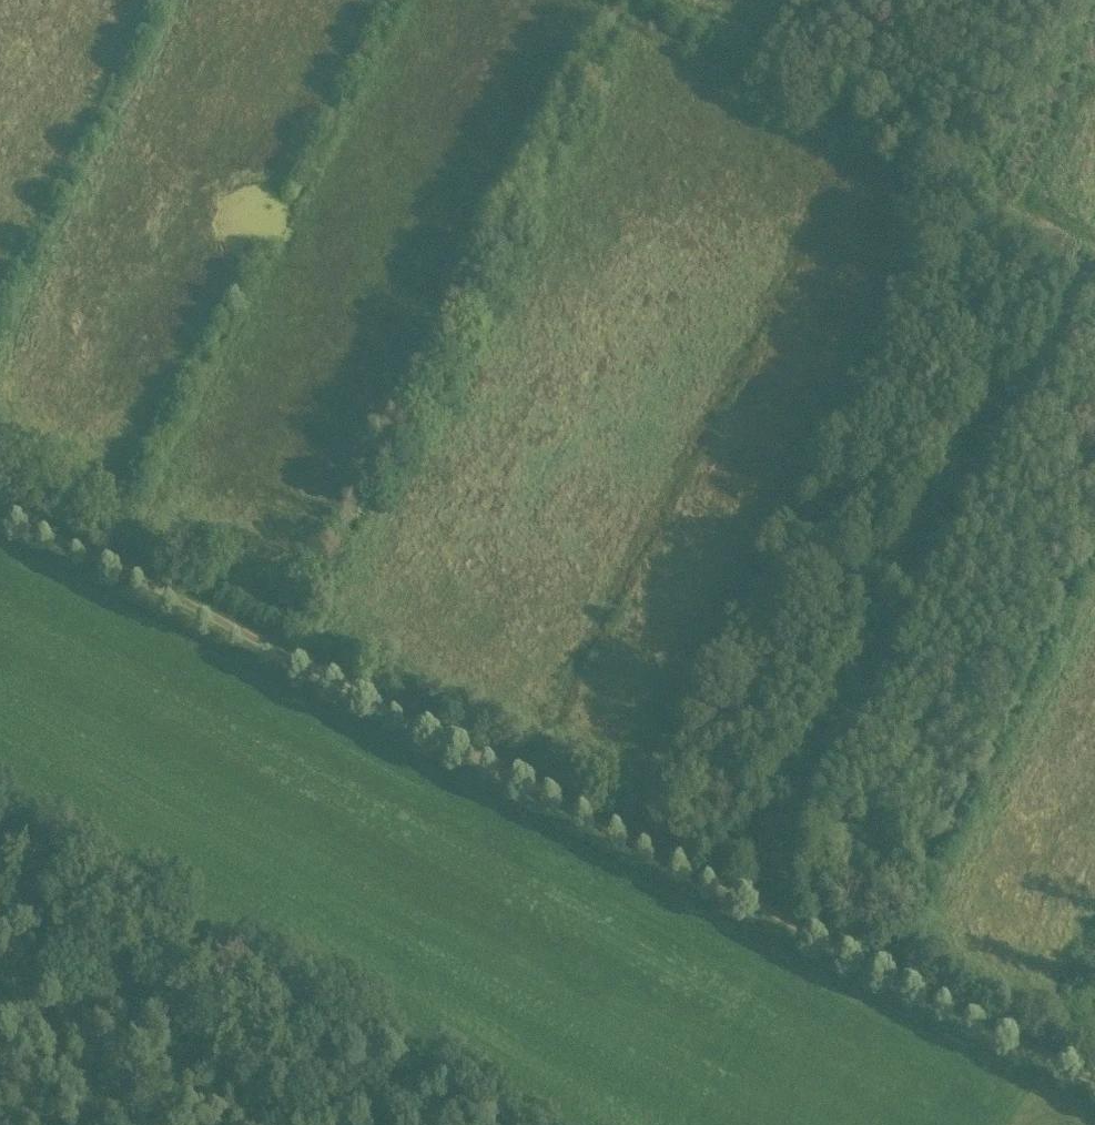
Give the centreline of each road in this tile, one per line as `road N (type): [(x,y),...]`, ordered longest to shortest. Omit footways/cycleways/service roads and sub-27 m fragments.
road 1 (track): [(1094,1068),(0,507)]

